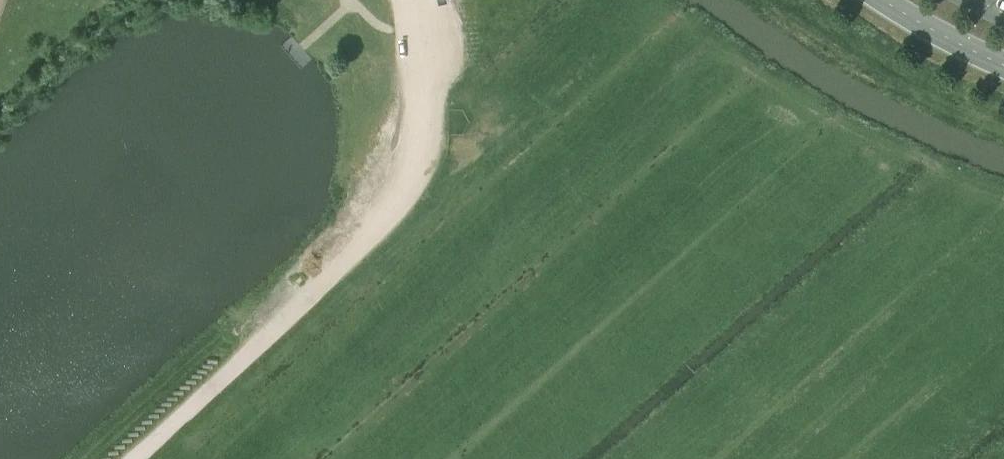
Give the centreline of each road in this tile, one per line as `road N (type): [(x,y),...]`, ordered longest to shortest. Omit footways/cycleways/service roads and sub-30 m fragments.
road 1 (track): [(132,458),(395,204),(424,120),(418,0)]
road 2 (secondary): [(882,0),(1003,64)]

